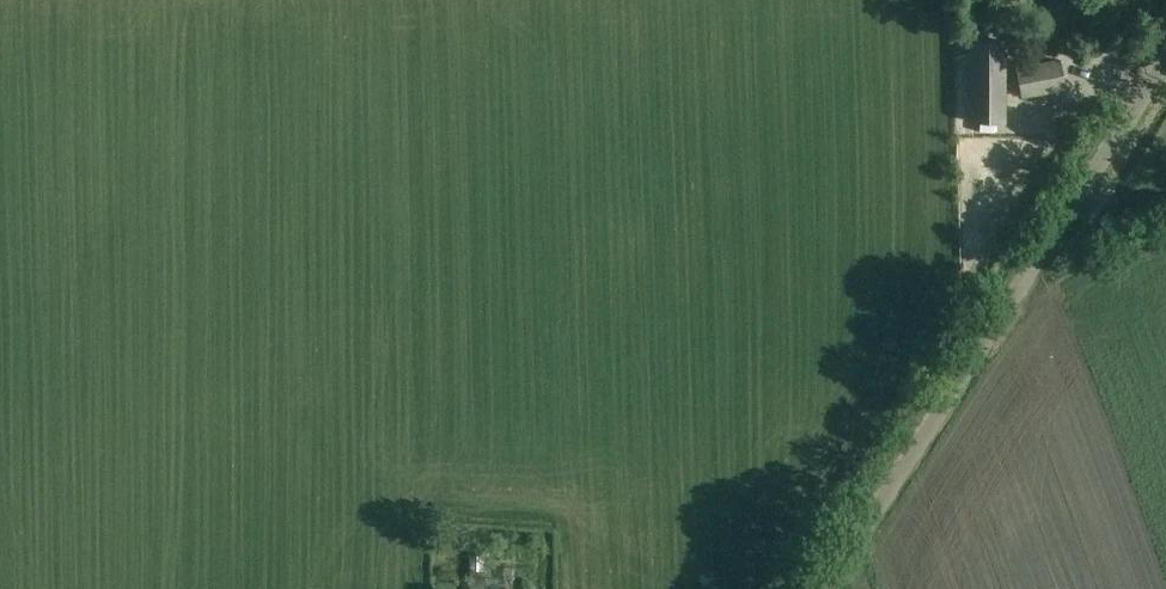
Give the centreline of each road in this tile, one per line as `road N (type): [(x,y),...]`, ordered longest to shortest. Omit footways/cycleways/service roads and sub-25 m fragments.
road 1 (unclassified): [(825,588),(1165,53)]

